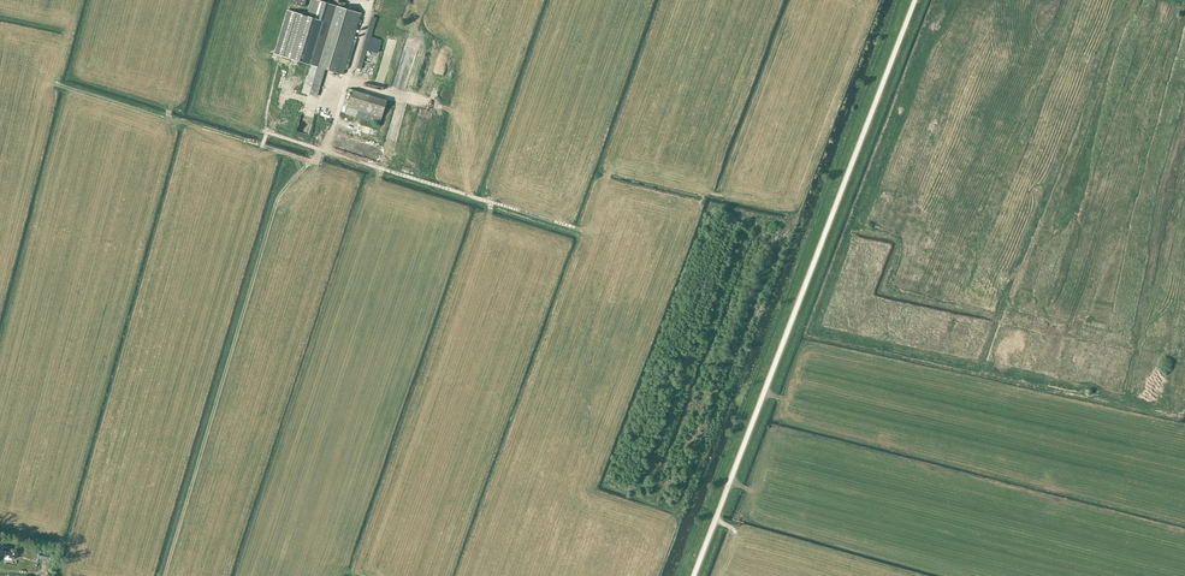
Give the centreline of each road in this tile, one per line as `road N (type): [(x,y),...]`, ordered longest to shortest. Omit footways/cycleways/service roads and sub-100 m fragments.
road 1 (unclassified): [(694,575),(916,0)]

